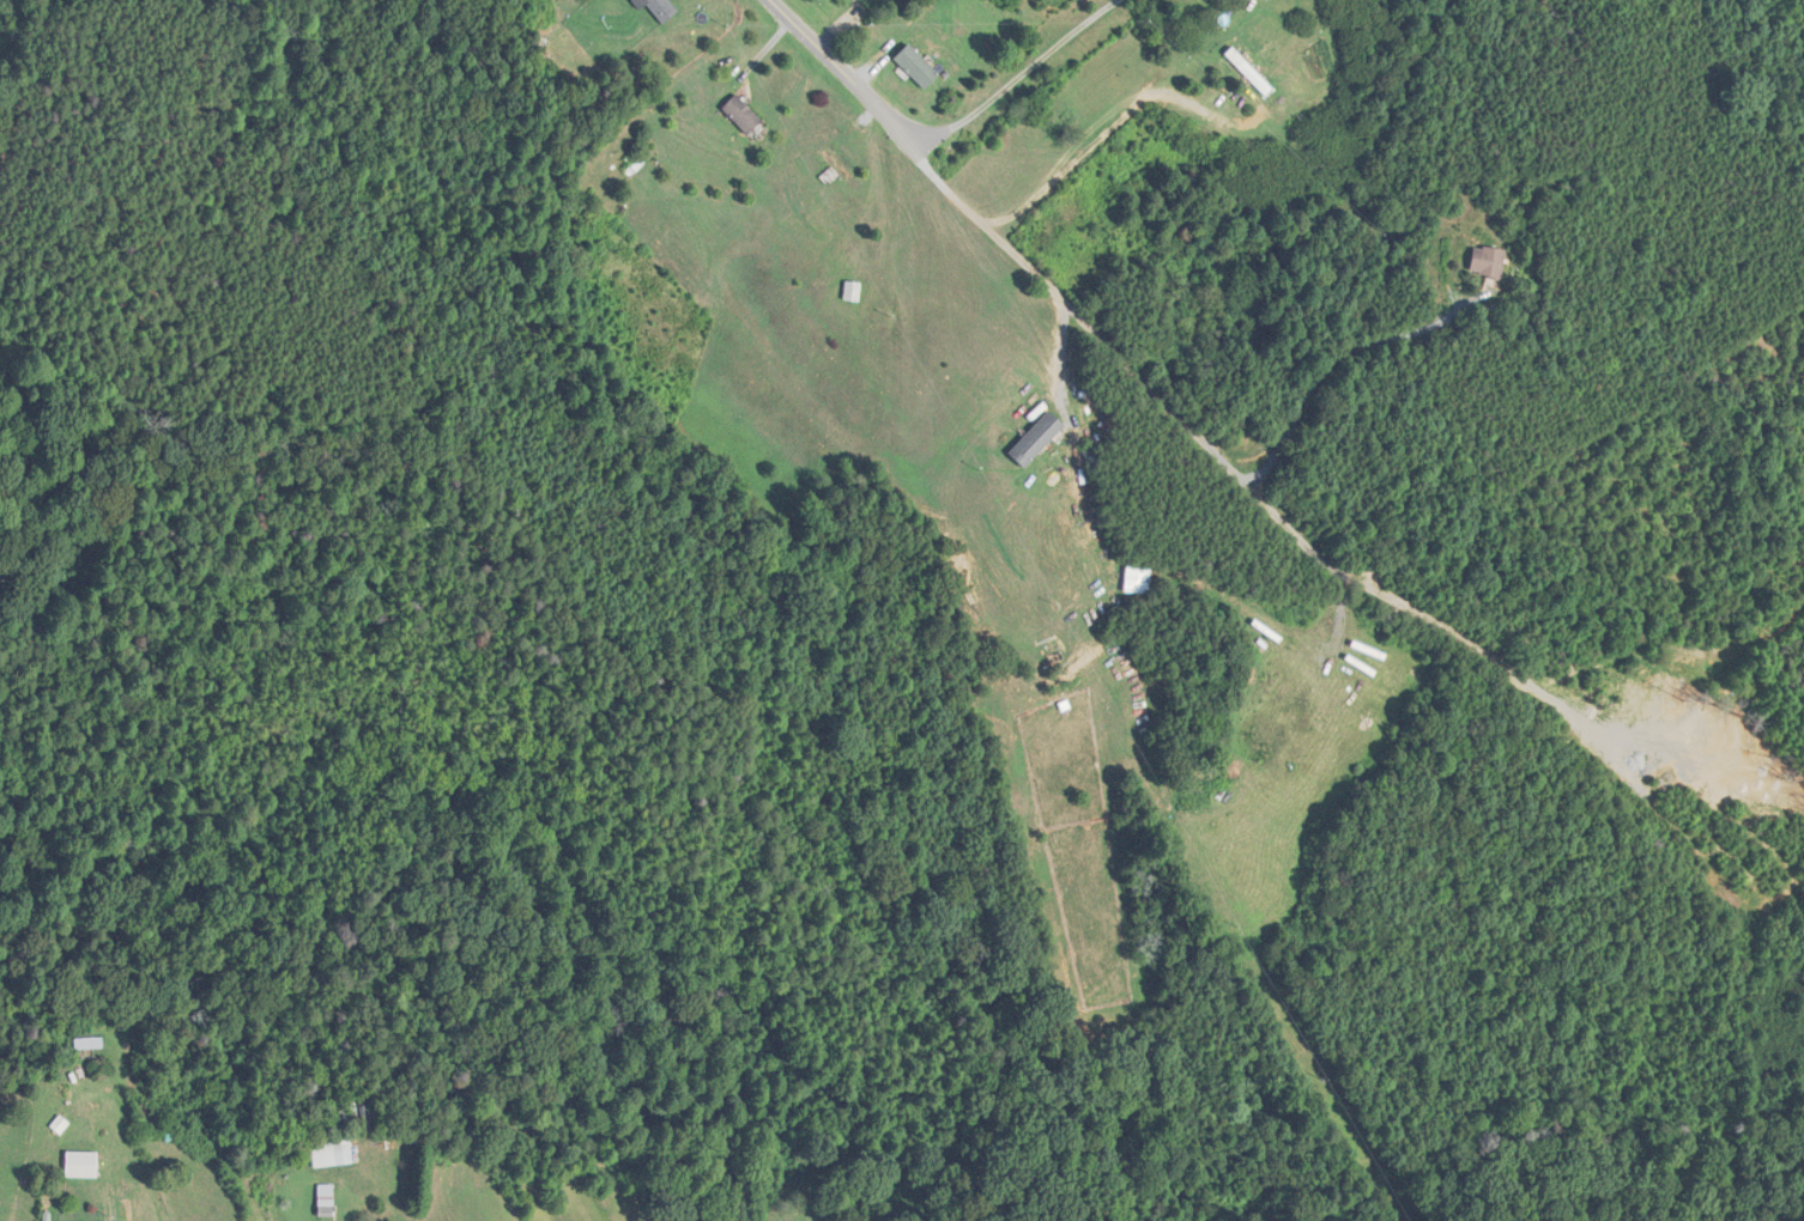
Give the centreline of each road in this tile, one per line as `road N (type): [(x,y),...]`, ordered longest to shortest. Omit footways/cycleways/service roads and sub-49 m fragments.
road 1 (residential): [(910,136),(781,0)]

